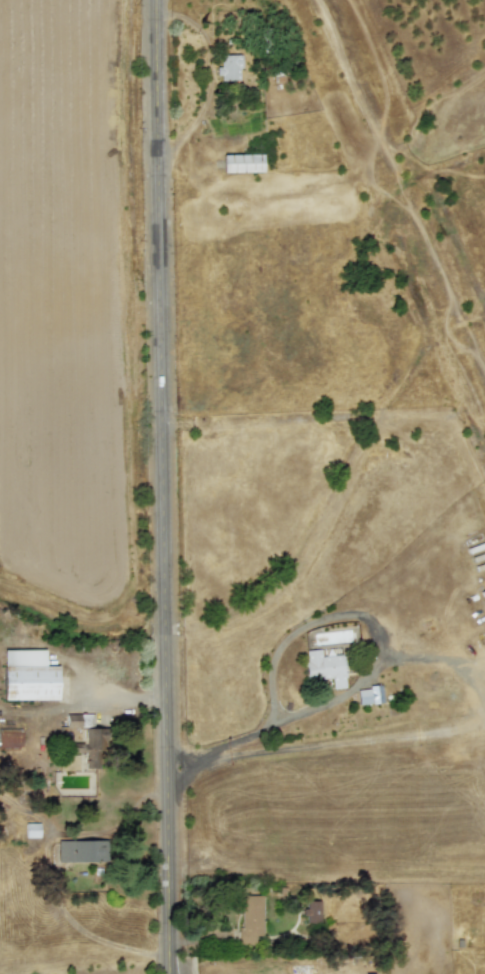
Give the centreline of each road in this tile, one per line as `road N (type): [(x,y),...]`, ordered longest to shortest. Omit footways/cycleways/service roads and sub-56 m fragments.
road 1 (tertiary): [(162,593),(155,0)]
road 2 (tertiary): [(171,973),(162,593)]

